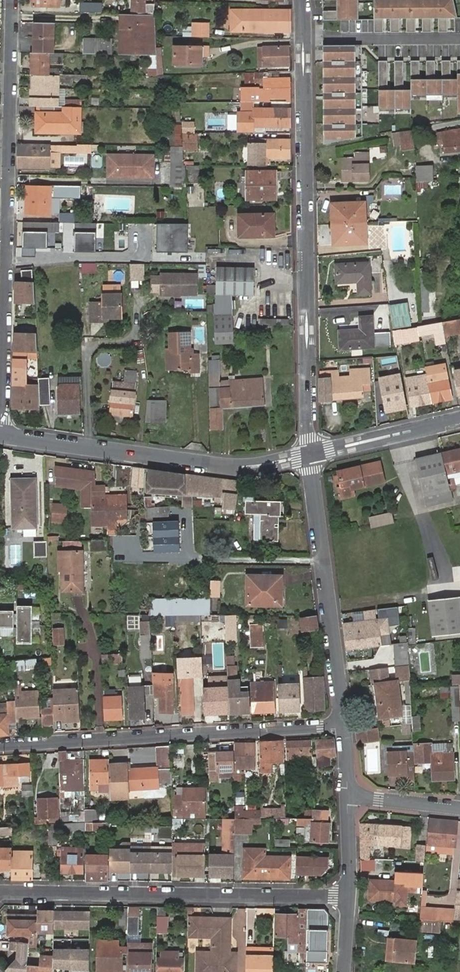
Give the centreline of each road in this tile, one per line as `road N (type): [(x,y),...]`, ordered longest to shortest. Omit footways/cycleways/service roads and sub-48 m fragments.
road 1 (residential): [(309,454),(300,0)]
road 2 (residential): [(14,0),(3,434)]
road 3 (residential): [(352,893),(0,896)]
road 4 (residential): [(344,725),(0,746)]
road 5 (tertiary): [(309,454),(233,467),(3,434)]
road 6 (residential): [(344,725),(309,454)]
road 7 (tertiary): [(459,419),(309,454)]

